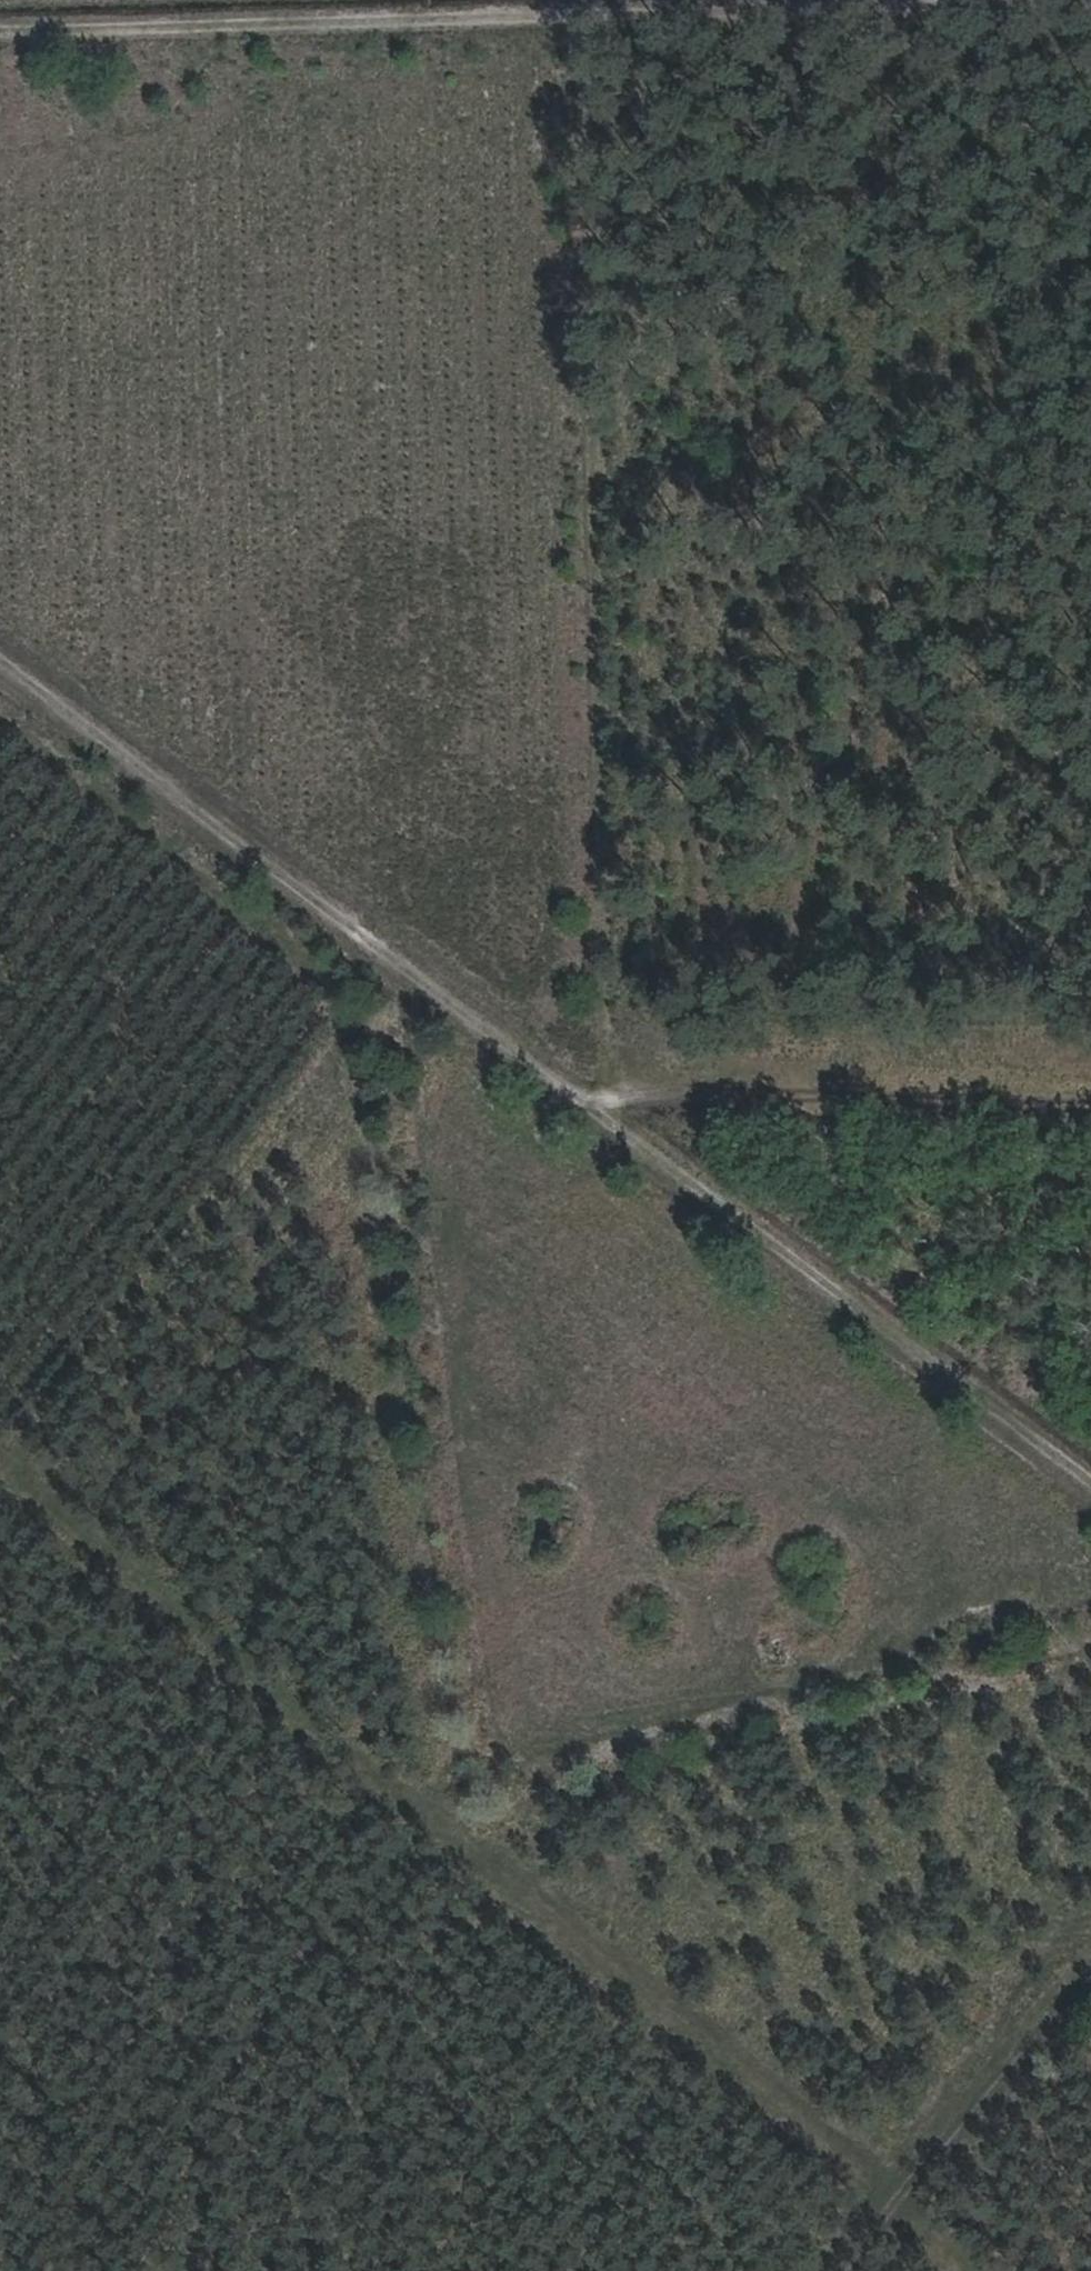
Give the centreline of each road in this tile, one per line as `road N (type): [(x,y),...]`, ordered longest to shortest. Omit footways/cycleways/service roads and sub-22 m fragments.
road 1 (track): [(1090,1478),(0,659)]
road 2 (track): [(1090,1107),(587,1099)]
road 3 (track): [(1090,1970),(843,2270)]
road 4 (track): [(0,14),(382,0)]

